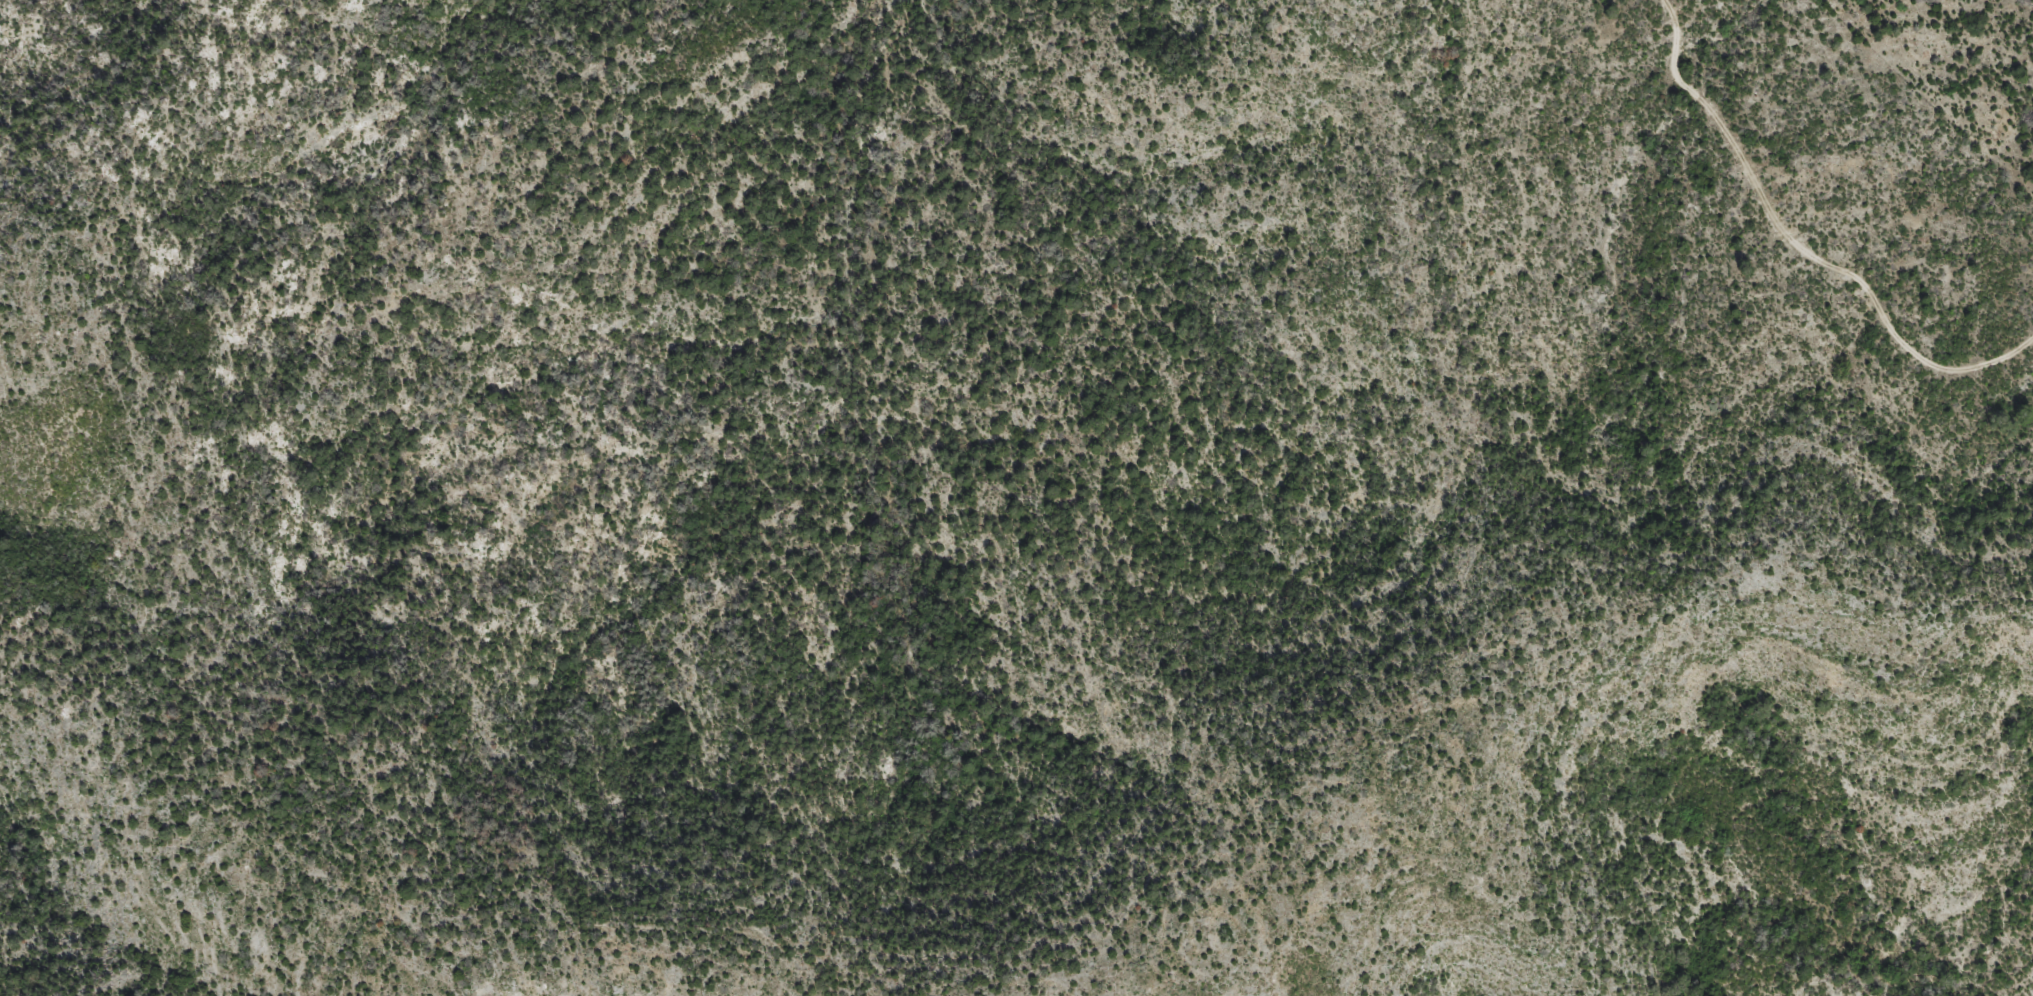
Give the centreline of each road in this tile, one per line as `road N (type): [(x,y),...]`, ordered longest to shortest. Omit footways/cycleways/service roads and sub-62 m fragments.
road 1 (residential): [(2032,349),(1965,373),(1930,370),(1865,283),(1830,259),(1799,255),(1778,230),(1735,141),(1679,73),(1669,0)]

